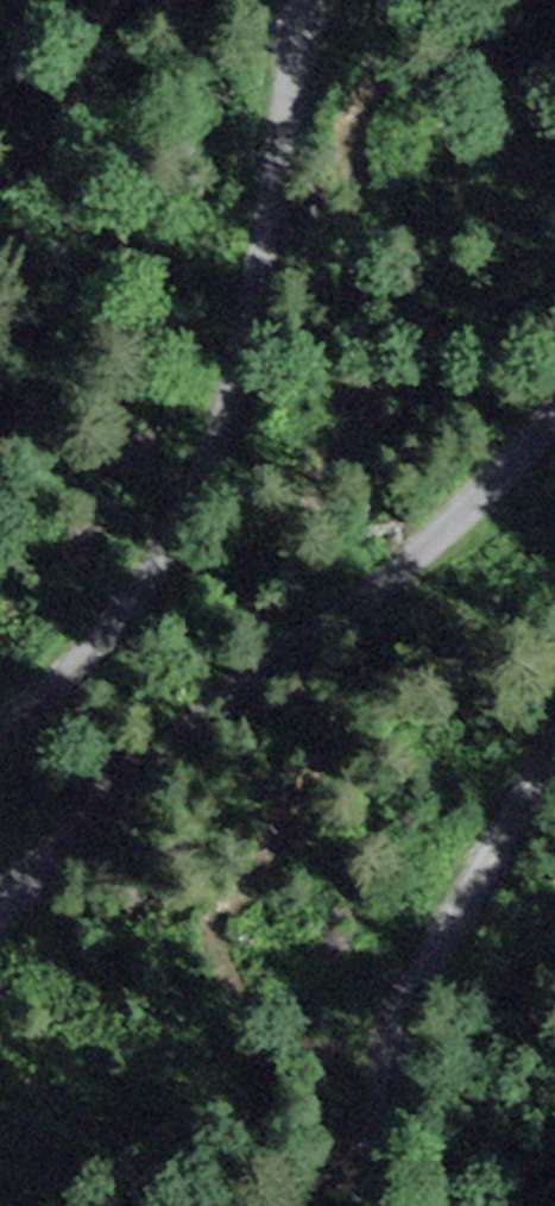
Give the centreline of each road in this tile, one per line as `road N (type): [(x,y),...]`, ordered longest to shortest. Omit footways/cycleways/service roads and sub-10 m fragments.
road 1 (unclassified): [(0,729),(141,571),(212,441),(279,169),(304,0)]
road 2 (unclassified): [(554,420),(385,576),(113,788),(0,911)]
road 3 (unclassified): [(364,1205),(385,1058),(406,1000),(554,737)]

